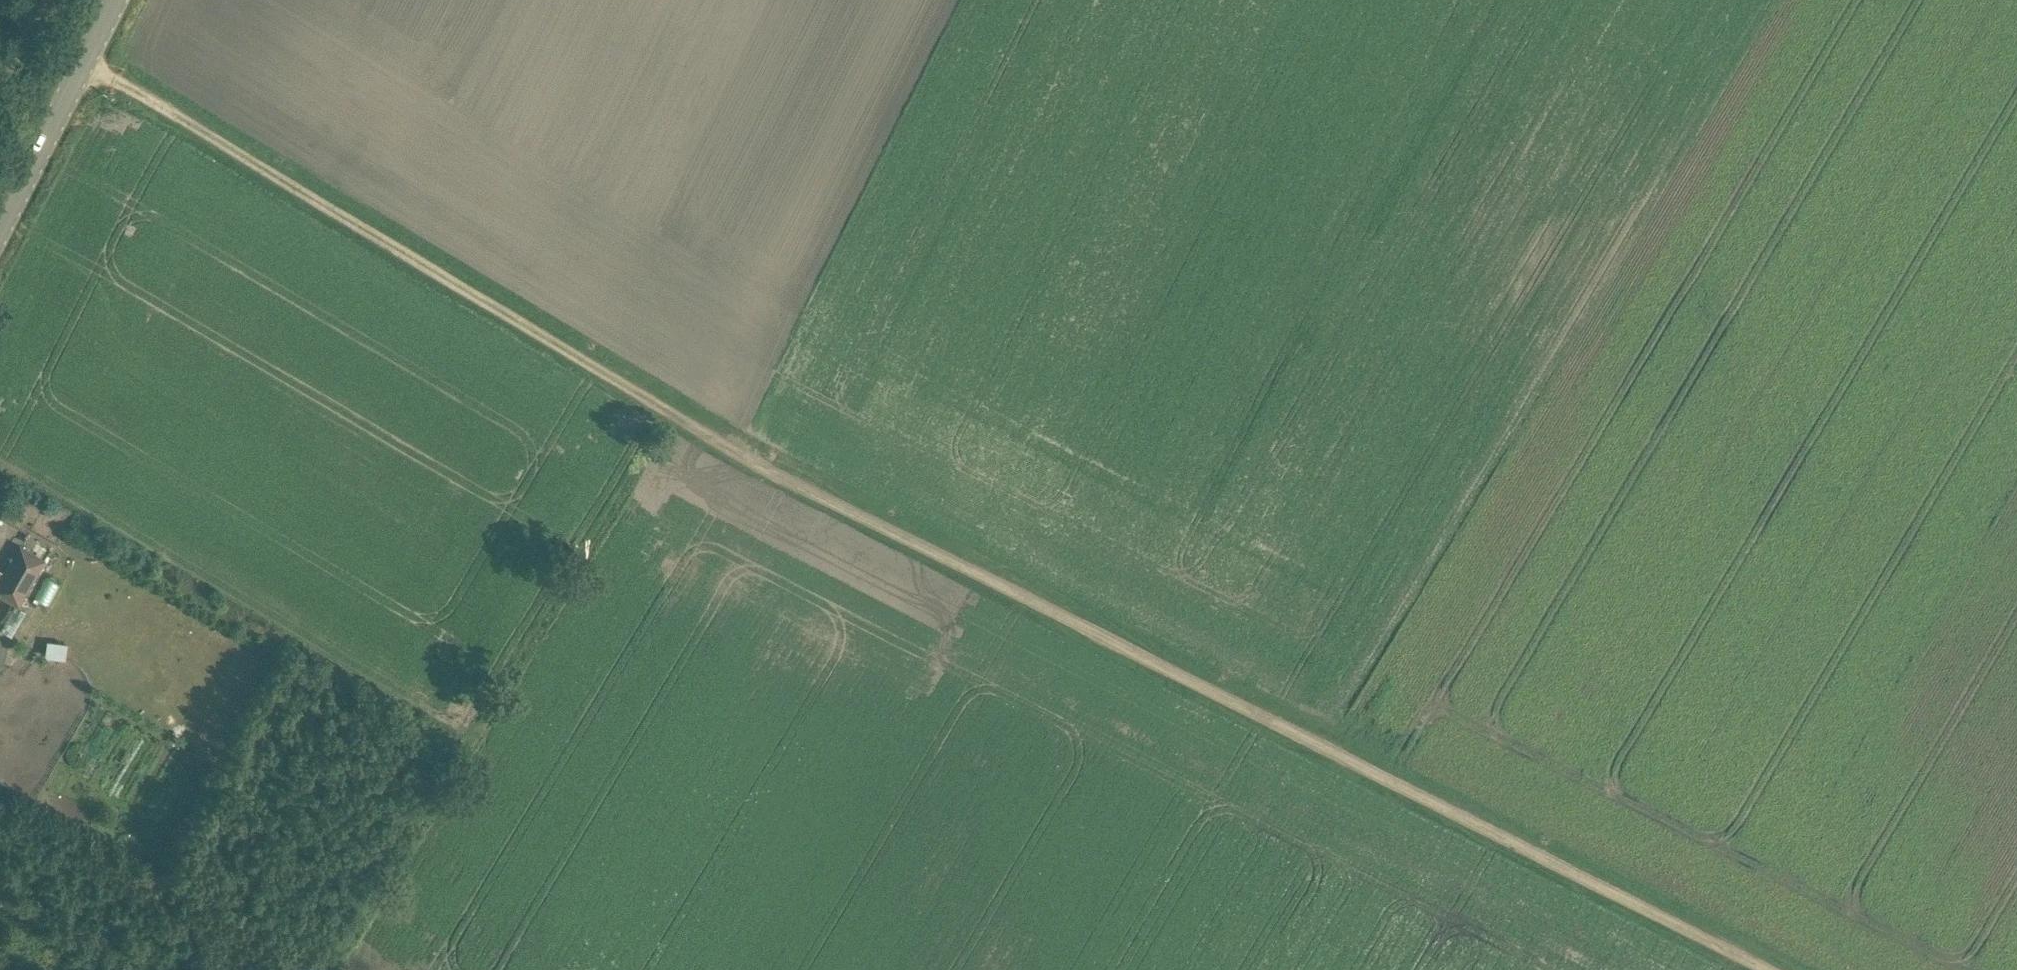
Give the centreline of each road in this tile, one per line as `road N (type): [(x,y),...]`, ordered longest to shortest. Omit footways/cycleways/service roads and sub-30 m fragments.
road 1 (track): [(1786,969),(678,410),(89,62)]
road 2 (secondary): [(0,236),(122,0)]

